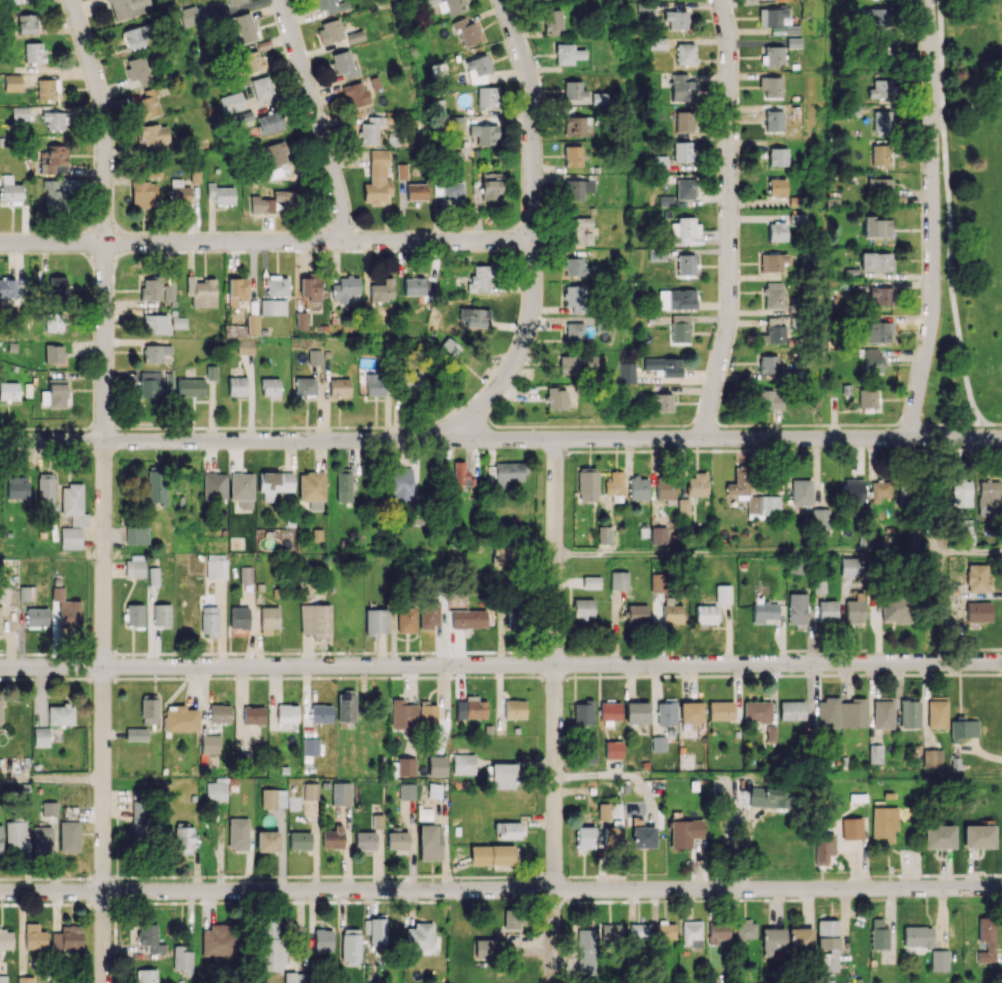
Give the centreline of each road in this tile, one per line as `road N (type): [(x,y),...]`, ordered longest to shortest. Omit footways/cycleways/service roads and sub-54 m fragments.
road 1 (residential): [(1001,437),(504,439),(451,429),(391,440),(0,441)]
road 2 (residential): [(1001,661),(0,667)]
road 3 (residential): [(1001,887),(0,892)]
road 4 (residential): [(556,439),(551,982)]
road 5 (residential): [(104,441),(103,982)]
road 6 (residential): [(533,240),(0,243)]
road 7 (residential): [(502,0),(532,100),(533,304),(503,380),(451,429)]
road 8 (residential): [(72,0),(105,129),(104,441)]
road 9 (residential): [(720,0),(729,54),(729,309),(701,438)]
road 10 (residential): [(925,0),(932,308),(910,437)]
road 11 (residential): [(281,0),(339,196),(340,241)]

